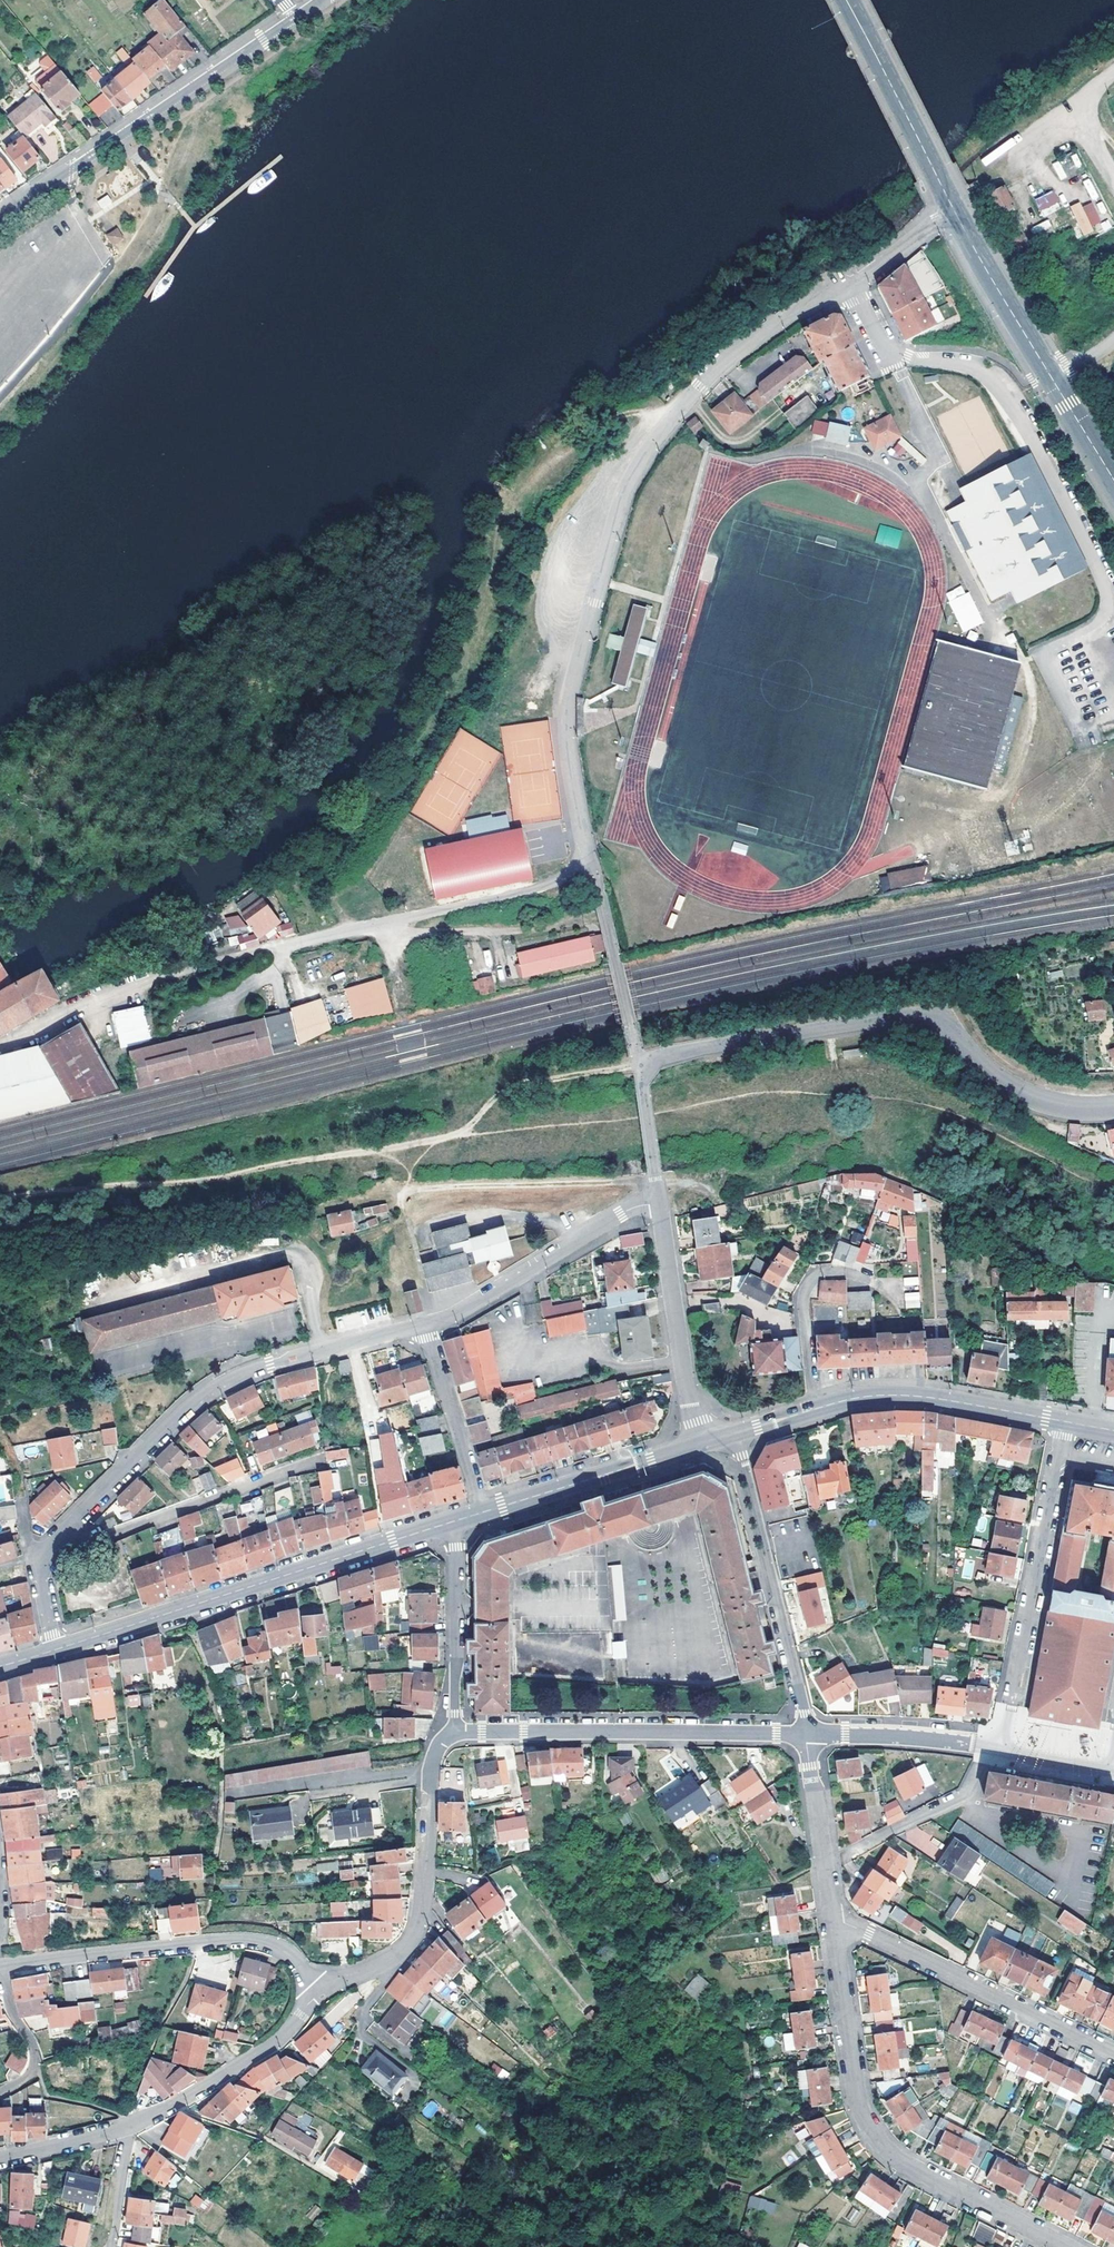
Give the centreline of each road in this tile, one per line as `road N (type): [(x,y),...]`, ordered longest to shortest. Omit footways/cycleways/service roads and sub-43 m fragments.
road 1 (residential): [(591,854),(567,707),(631,479),(736,354),(849,284)]
road 2 (residential): [(647,1069),(691,1053),(925,1019),(1025,1095),(1064,1110),(1113,1108)]
road 3 (track): [(464,1136),(196,1183),(0,1195)]
road 4 (residential): [(836,1926),(858,2087),(874,2135),(894,2160),(1060,2246)]
road 5 (residential): [(426,1324),(224,1381),(175,1416),(64,1533)]
road 6 (secondary): [(55,1647),(453,1520)]
road 7 (residential): [(657,1184),(403,1193),(436,1321)]
road 8 (residential): [(443,1727),(806,1732)]
road 9 (tertiary): [(0,215),(299,17)]
road 10 (residential): [(4,1963),(247,1938),(288,1949),(319,1987)]
road 11 (residential): [(319,1987),(379,1966),(416,1931),(431,1776),(443,1727)]
road 12 (secondary): [(1113,480),(956,214)]
road 13 (residential): [(806,1732),(734,1434)]
road 14 (residential): [(836,1926),(1113,2054)]
road 15 (residential): [(1068,1421),(1013,1706)]
road 16 (residential): [(64,1533),(91,1543),(313,1462)]
road 17 (secondary): [(814,1409),(912,1395),(1068,1421)]
road 18 (residential): [(436,1321),(627,1210),(659,1203)]
road 19 (residential): [(849,284),(892,356),(966,365),(991,382),(1025,429)]
road 20 (residential): [(701,1444),(659,1203)]
road 21 (residential): [(319,1987),(292,2031),(254,2059),(130,2129)]
road 22 (secondary): [(956,214),(847,0)]
road 23 (secondary): [(483,1511),(701,1444)]
road 24 (residential): [(453,1520),(458,1642),(443,1727)]
road 25 (residential): [(806,1732),(836,1926)]
road 26 (residential): [(483,1511),(426,1324)]
road 27 (residential): [(986,1816),(1053,1872),(1078,1869),(1074,1830),(1032,1819)]
road 28 (unclassified): [(1025,429),(1109,589)]
road 29 (residential): [(814,1409),(805,1300),(817,1278),(863,1279)]
road 30 (residential): [(806,1732),(975,1744)]
road 31 (residential): [(4,1963),(12,2009),(38,2065),(35,2076),(0,2097)]
road 32 (residential): [(130,2129),(0,2161)]
road 33 (residential): [(849,284),(956,214)]
road 34 (residential): [(64,1533),(41,1571),(55,1647)]
road 35 (residential): [(111,2246),(130,2129)]

